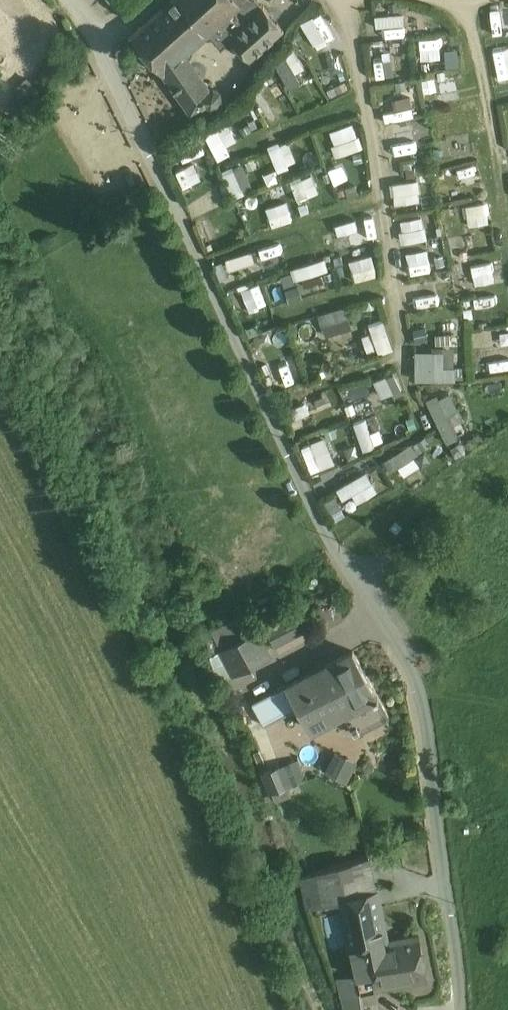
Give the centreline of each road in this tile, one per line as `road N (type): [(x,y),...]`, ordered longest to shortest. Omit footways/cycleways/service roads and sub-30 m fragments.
road 1 (track): [(459,1009),(412,680),(299,478),(103,52),(63,0)]
road 2 (track): [(507,222),(472,9)]
road 3 (track): [(241,682),(377,611)]

